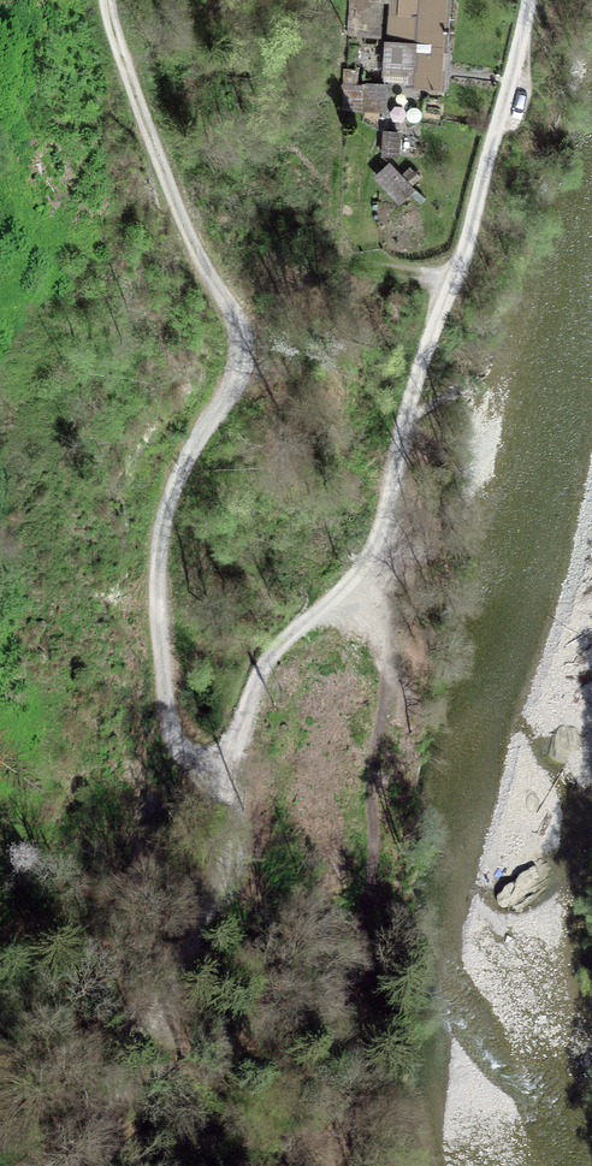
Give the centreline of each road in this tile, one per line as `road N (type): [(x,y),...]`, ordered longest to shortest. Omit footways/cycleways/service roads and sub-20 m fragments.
road 1 (unclassified): [(371,552),(467,243),(528,0)]
road 2 (track): [(79,1165),(224,868),(220,760)]

